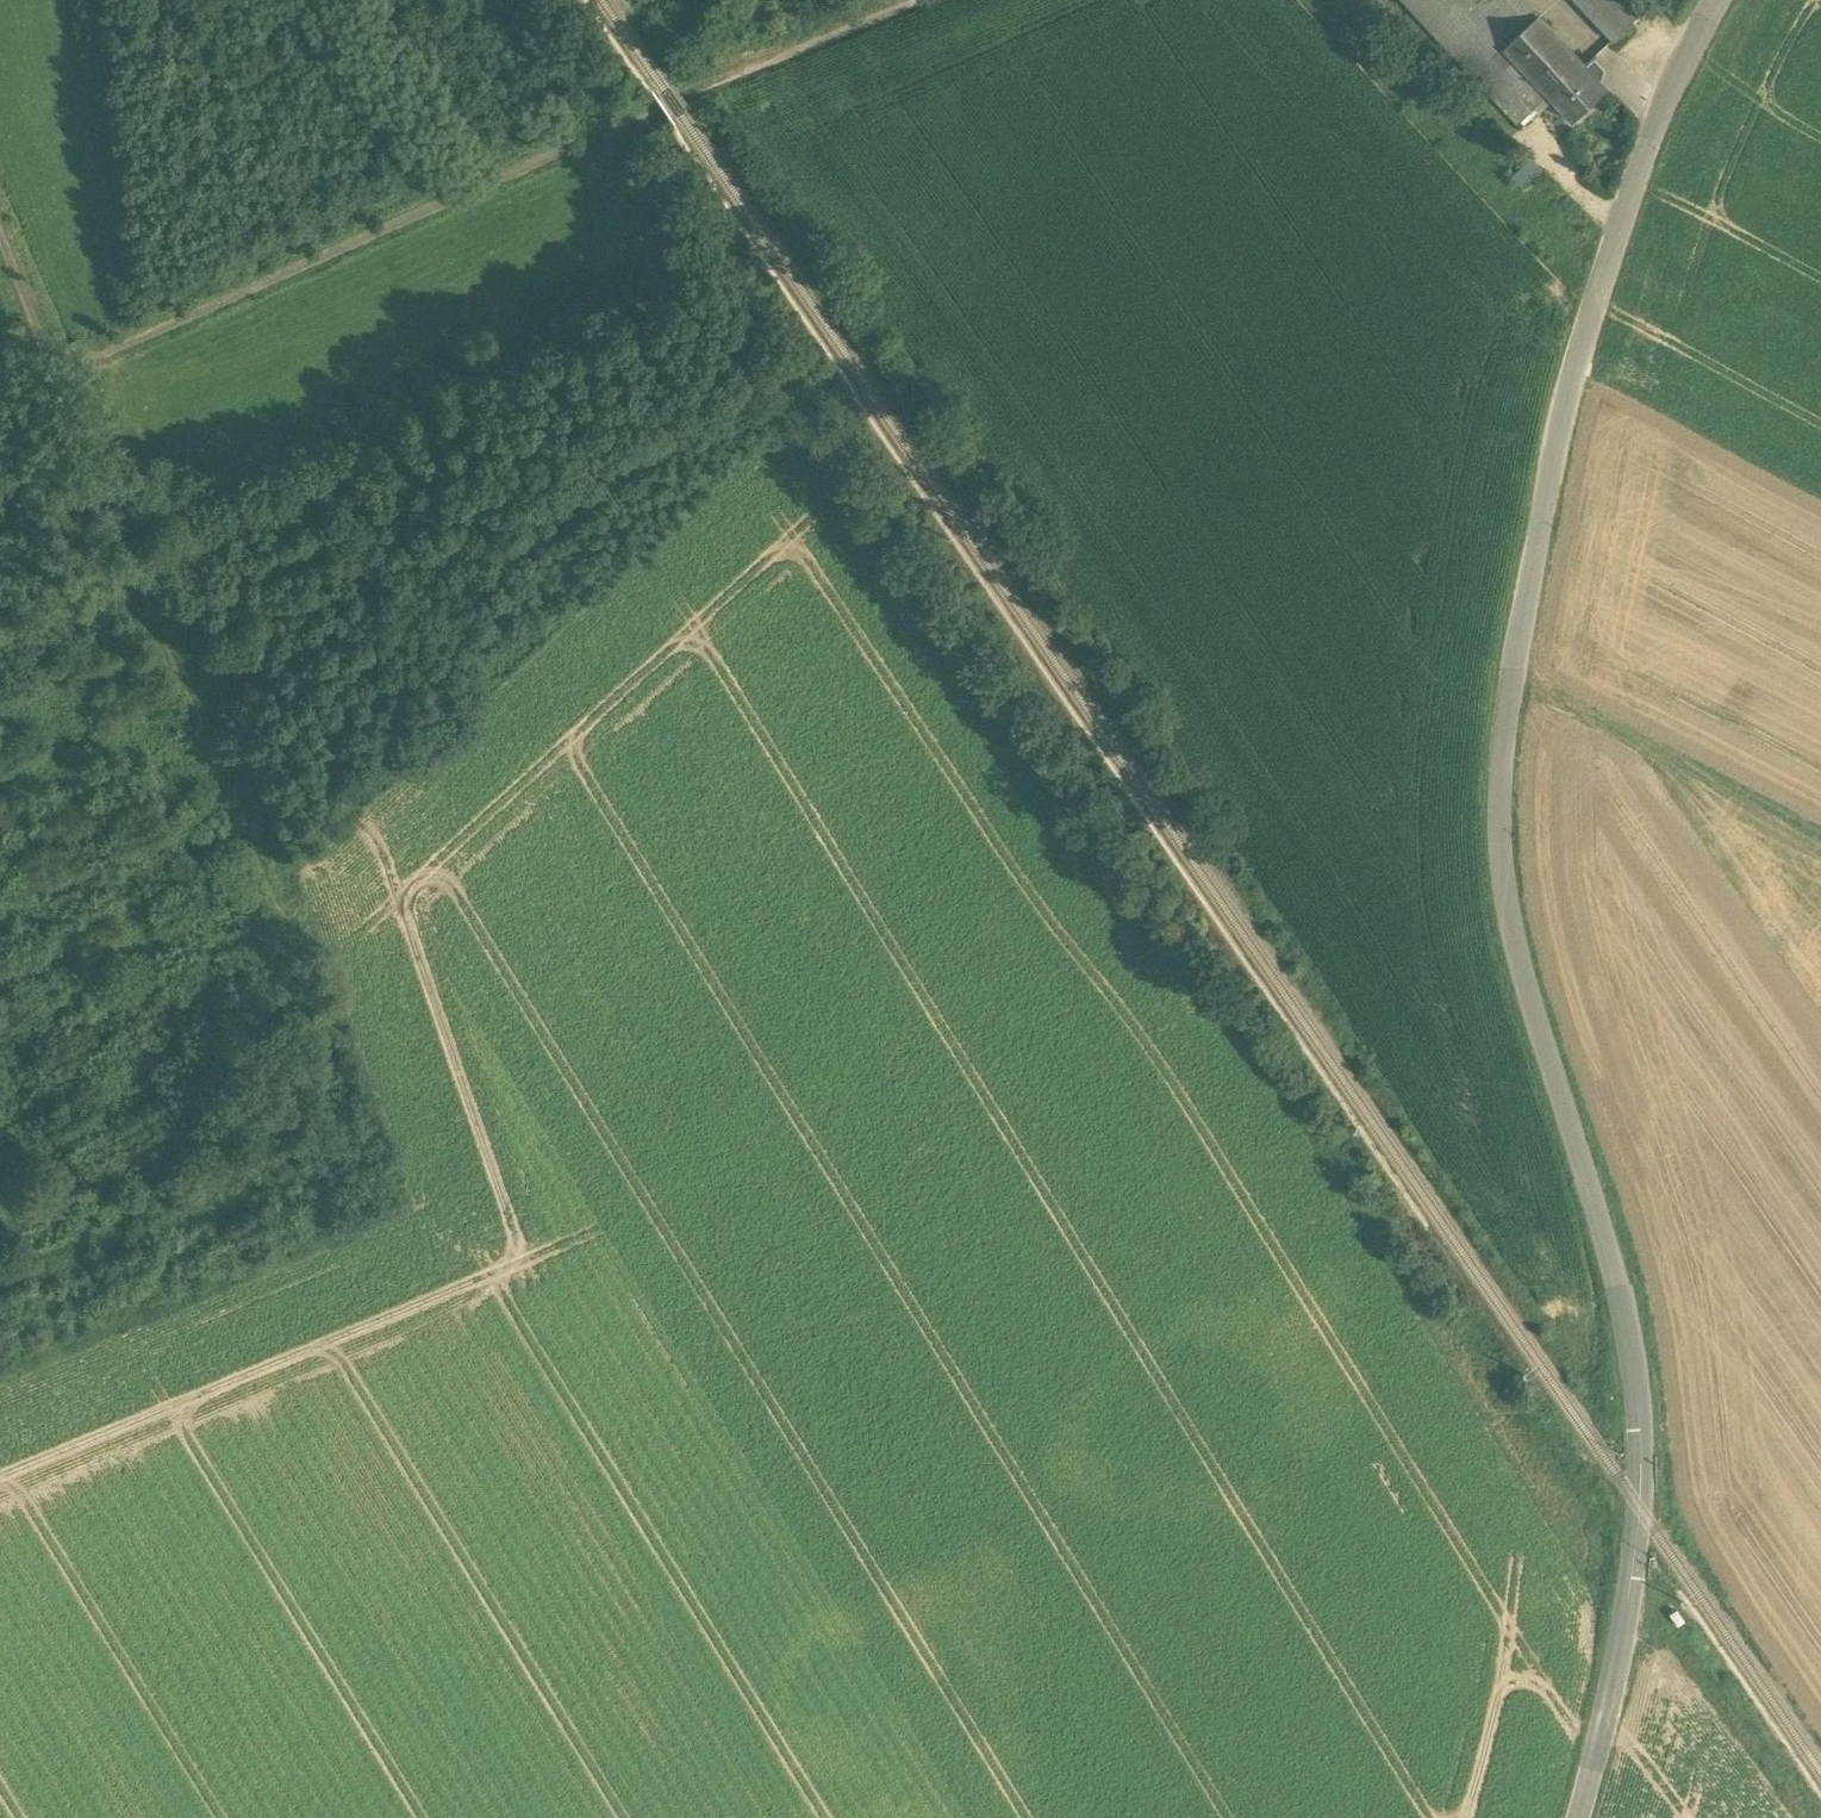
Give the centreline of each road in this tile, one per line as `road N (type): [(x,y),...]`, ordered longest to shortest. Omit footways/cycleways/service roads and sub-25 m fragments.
road 1 (unclassified): [(1578,1817),(1636,1548),(1639,1393),(1625,1315),(1517,950),(1497,791),(1565,402),(1621,217),(1685,50),(1716,0)]
road 2 (track): [(916,0),(61,373)]
road 3 (track): [(270,883),(61,373)]
road 4 (track): [(1514,688),(1820,845)]
road 5 (track): [(1627,1606),(1660,1618),(1807,1817)]
road 6 (track): [(61,373),(0,228)]

